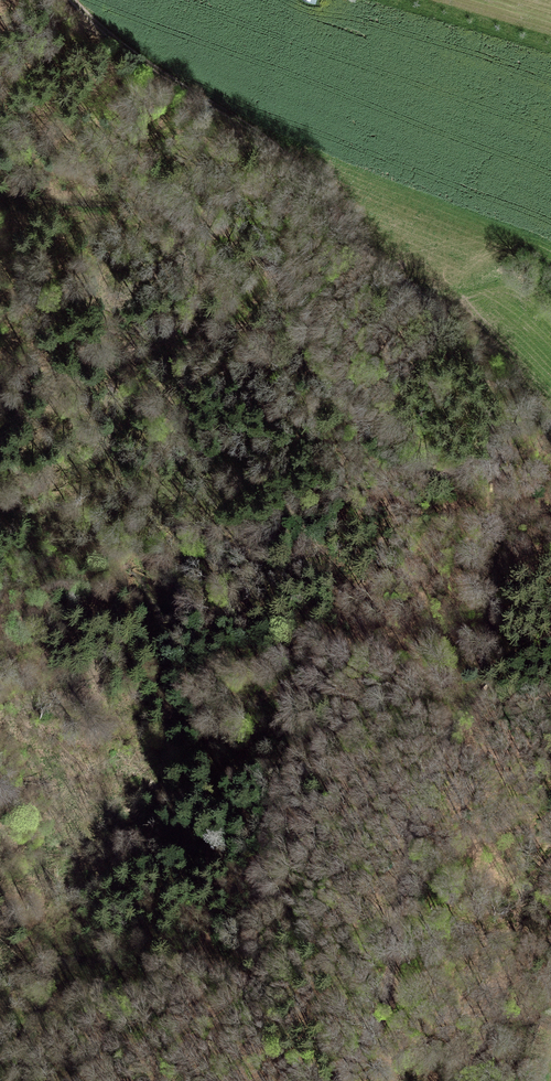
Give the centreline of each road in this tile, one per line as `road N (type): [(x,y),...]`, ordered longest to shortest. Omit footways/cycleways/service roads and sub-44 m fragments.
road 1 (track): [(451,302),(483,390),(493,453),(486,661),(437,760),(415,826),(390,980),(368,1035),(335,1080)]
road 2 (track): [(493,453),(464,471),(432,477),(375,445),(286,285),(223,227),(138,206),(29,200),(0,188)]
road 3 (track): [(74,0),(310,182),(365,258),(451,302)]
road 4 (track): [(174,1080),(202,1028),(246,990),(261,964),(267,931),(257,875),(273,742)]
road 5 (track): [(451,302),(550,418)]

